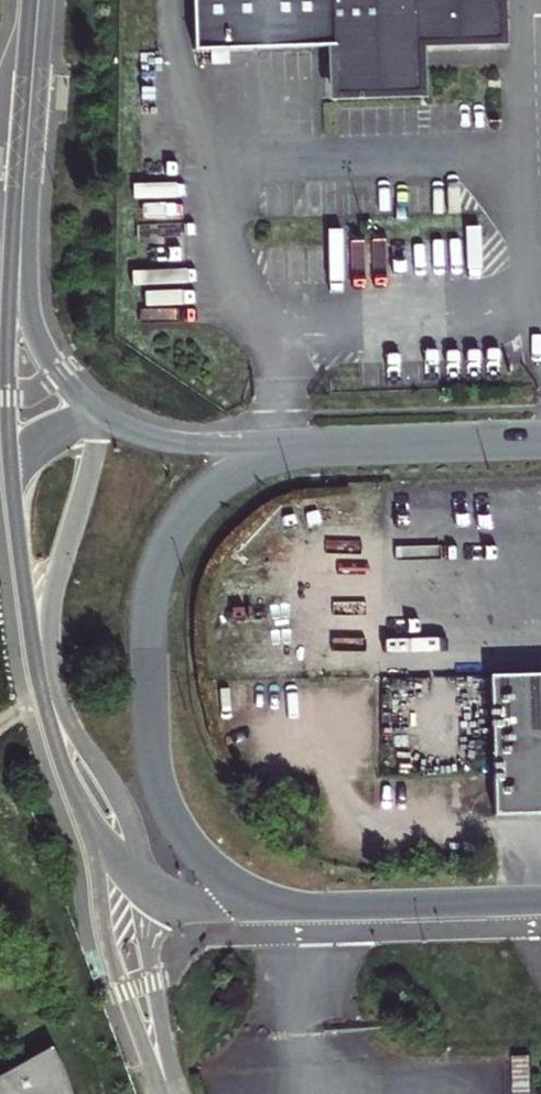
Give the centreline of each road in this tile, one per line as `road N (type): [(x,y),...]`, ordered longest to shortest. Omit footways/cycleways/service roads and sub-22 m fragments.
road 1 (residential): [(334,442),(265,458),(202,496),(166,544),(143,626),(149,765),(171,834),(224,882),(283,905)]
road 2 (tertiary): [(145,880),(129,818),(67,717),(50,654),(53,589),(88,471),(83,425)]
road 3 (tertiary): [(11,488),(40,697),(87,823)]
road 4 (tertiary): [(22,202),(10,289),(11,488)]
road 5 (unclassified): [(283,905),(540,899)]
road 6 (residential): [(334,442),(190,444),(124,430)]
road 7 (unclassified): [(540,436),(334,442)]
road 8 (tertiary): [(22,202),(38,0)]
road 9 (tertiary): [(60,379),(31,314),(22,202)]
road 10 (tertiary): [(87,823),(128,990)]
road 11 (residential): [(145,880),(207,905),(283,905)]

